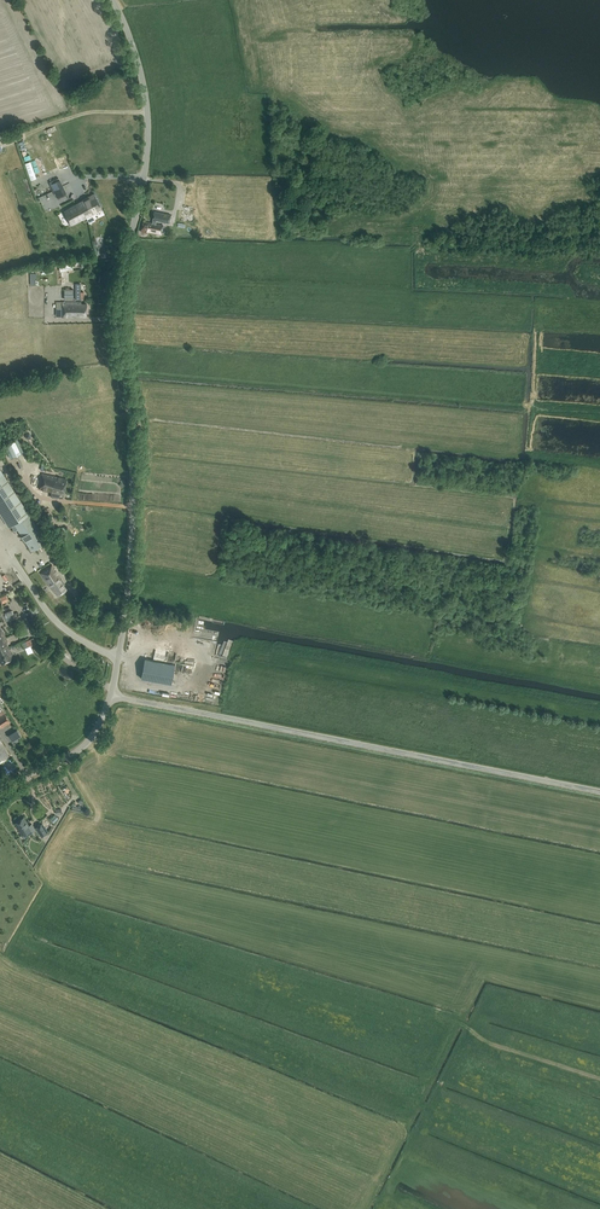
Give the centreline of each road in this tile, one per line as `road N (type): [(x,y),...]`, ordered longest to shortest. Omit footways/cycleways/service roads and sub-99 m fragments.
road 1 (unclassified): [(110,695),(133,520),(117,304),(148,124),(139,65),(113,0)]
road 2 (unclassified): [(599,791),(110,695)]
road 3 (unclassified): [(0,792),(88,742),(110,695)]

